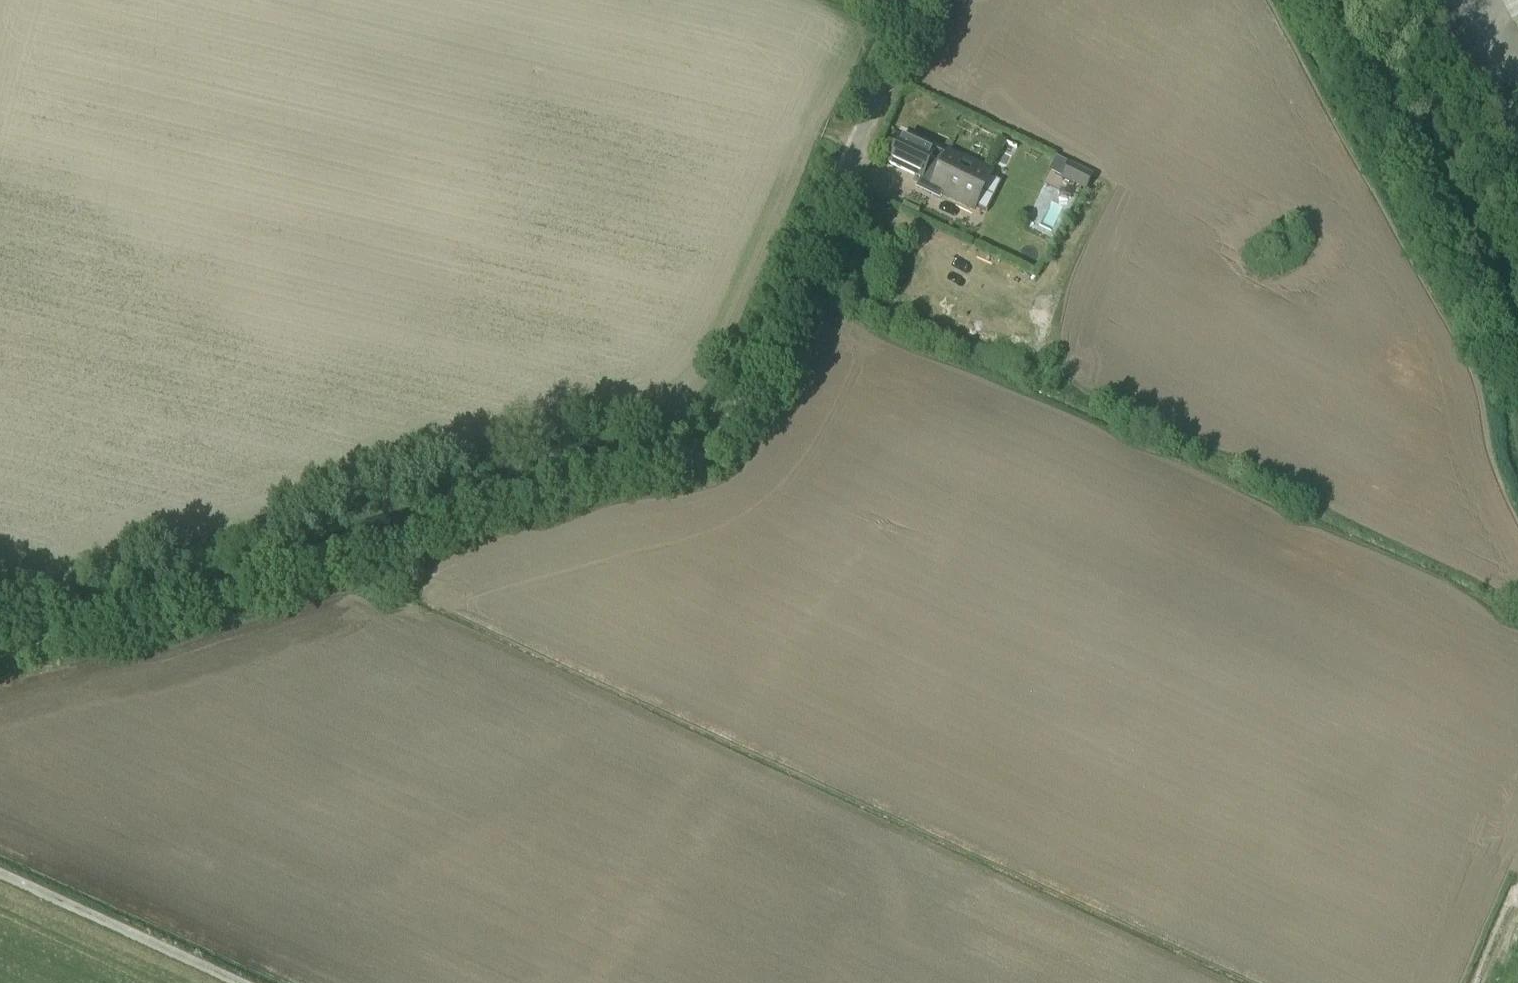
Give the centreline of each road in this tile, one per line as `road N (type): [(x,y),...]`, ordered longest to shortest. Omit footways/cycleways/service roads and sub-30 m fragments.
road 1 (unclassified): [(0,648),(312,562),(567,477),(691,458),(708,445),(934,0)]
road 2 (track): [(235,982),(0,875)]

